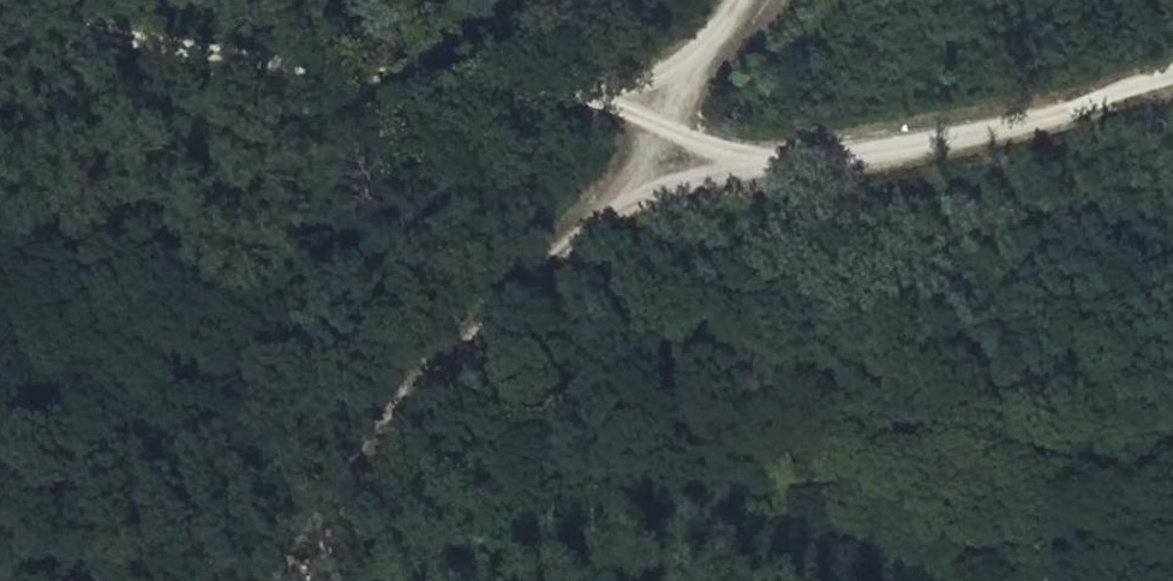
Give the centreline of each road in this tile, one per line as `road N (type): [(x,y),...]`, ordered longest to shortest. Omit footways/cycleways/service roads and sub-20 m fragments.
road 1 (track): [(0,10),(141,51),(589,92),(777,162),(1006,131),(1172,73)]
road 2 (track): [(301,580),(504,305),(683,130)]
road 3 (track): [(655,118),(734,0)]

